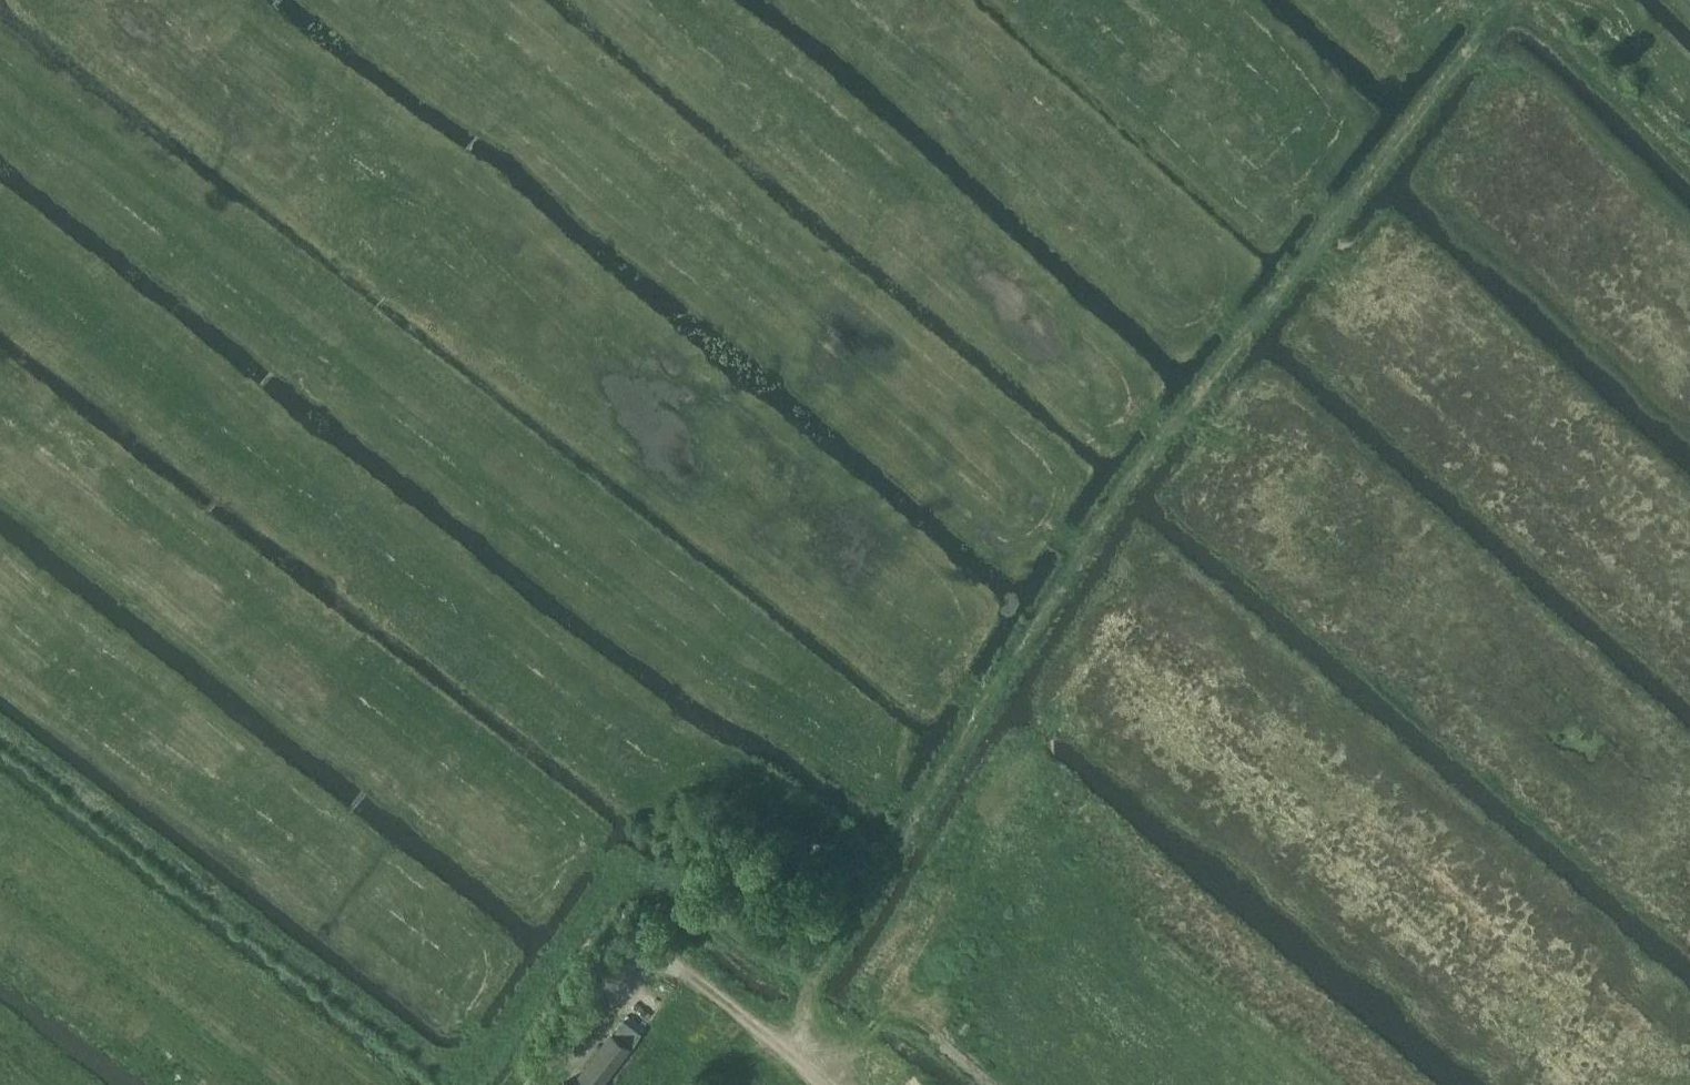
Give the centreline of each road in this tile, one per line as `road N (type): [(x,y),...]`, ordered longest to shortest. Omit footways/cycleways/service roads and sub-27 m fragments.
road 1 (track): [(792,1056),(814,975),(1024,646)]
road 2 (track): [(792,1056),(684,971),(647,954),(537,1084)]
road 3 (track): [(828,1084),(792,1056),(860,1041),(895,1012),(959,1019)]

